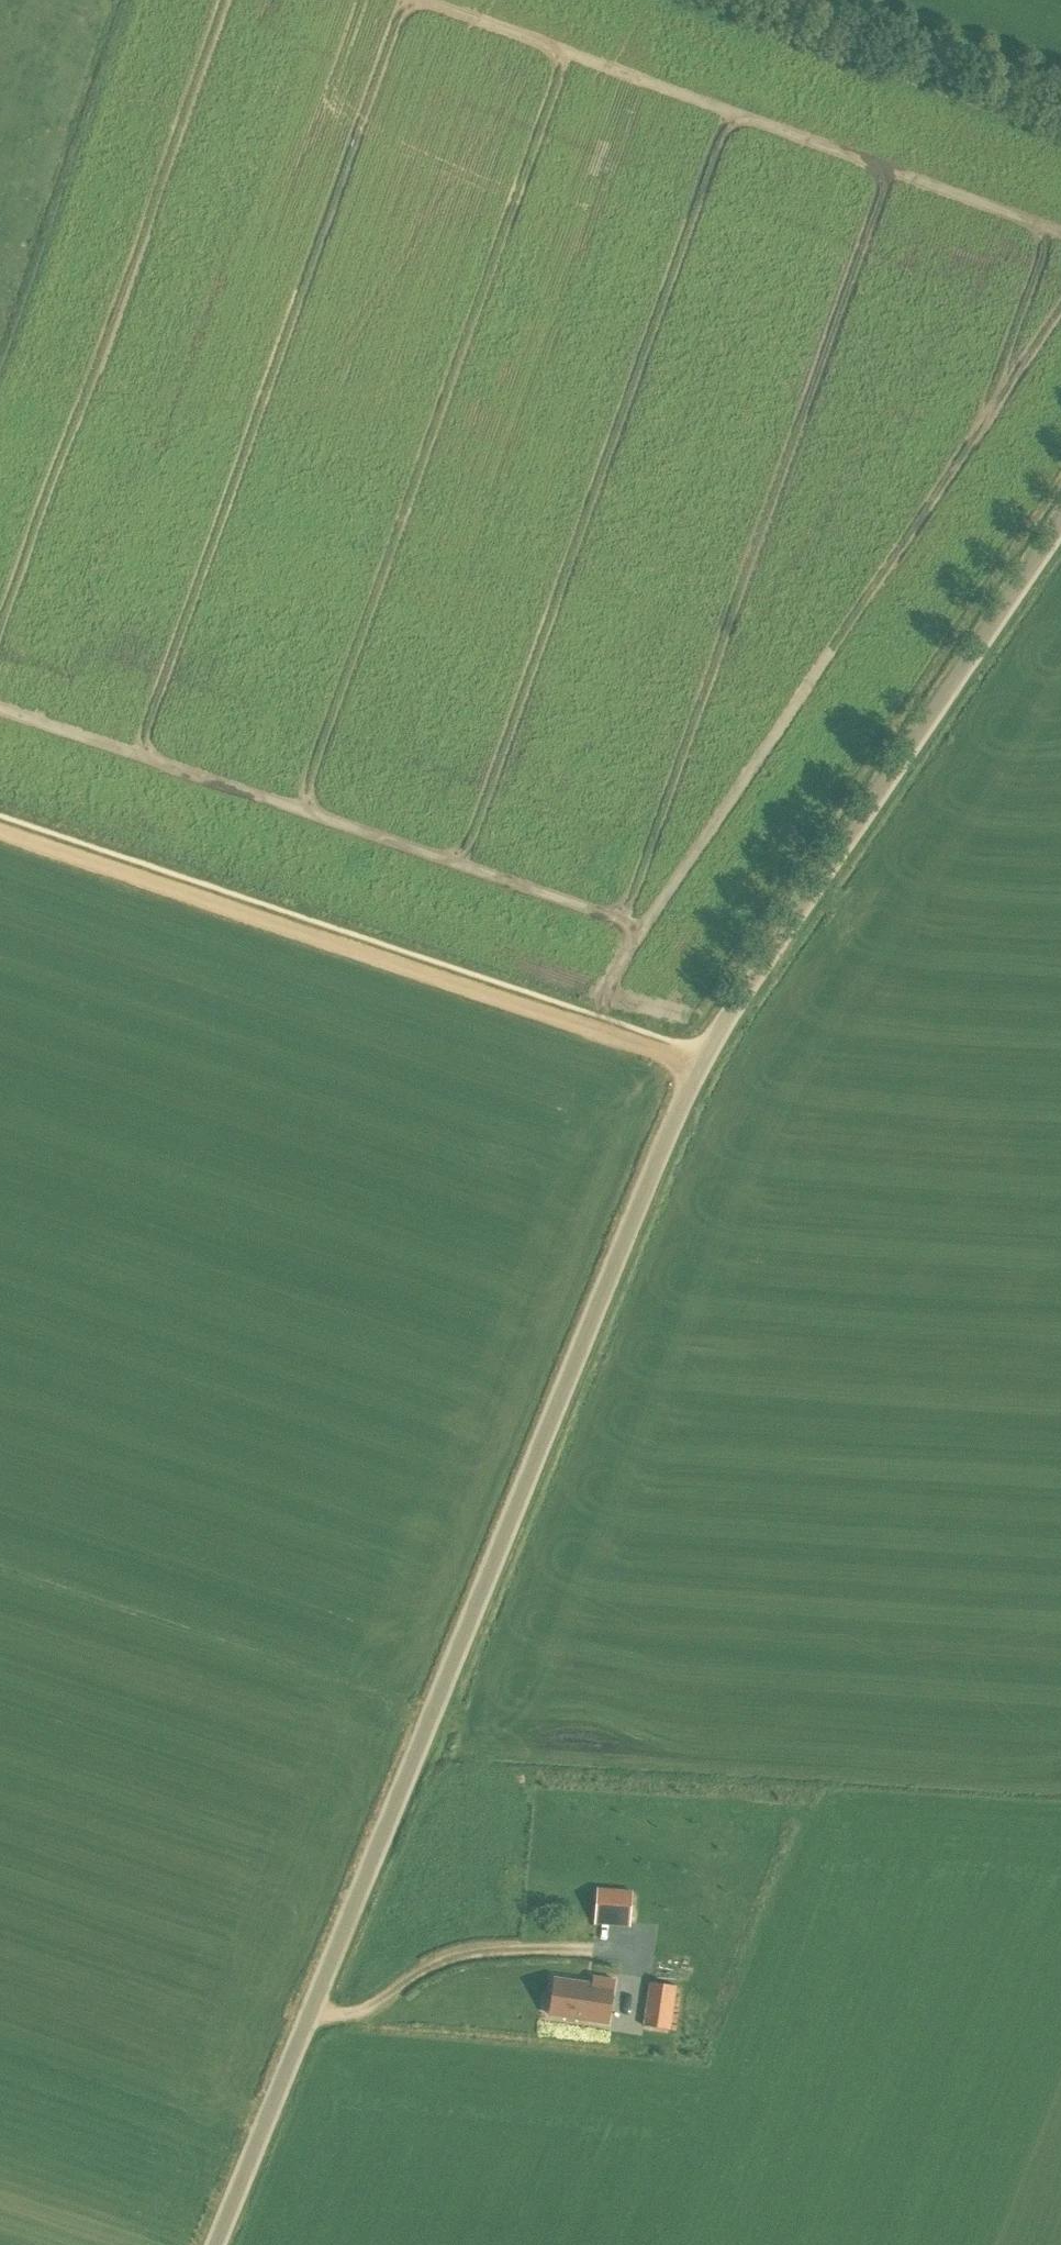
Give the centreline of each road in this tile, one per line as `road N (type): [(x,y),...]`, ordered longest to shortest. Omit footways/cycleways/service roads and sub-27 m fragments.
road 1 (unclassified): [(216,2244),(669,1128),(725,1018),(1060,521)]
road 2 (track): [(700,1066),(0,827)]
road 3 (tertiary): [(1060,91),(804,0)]

